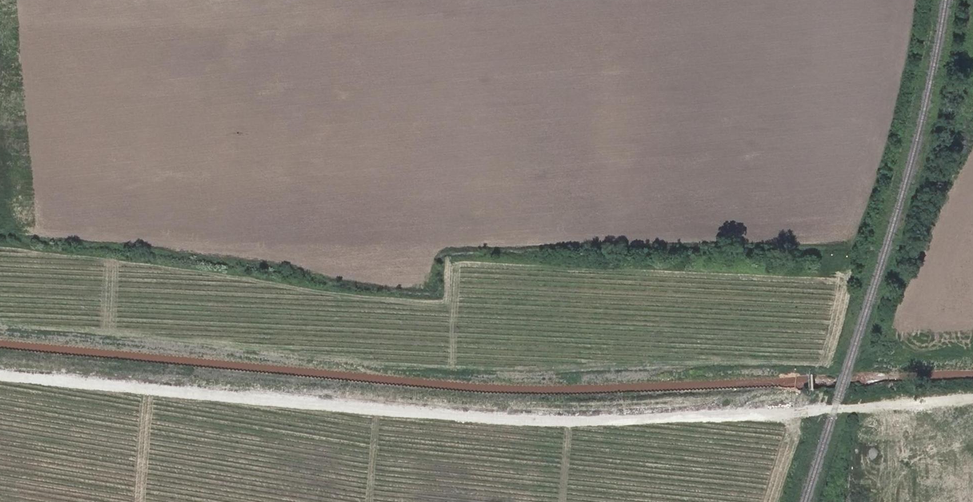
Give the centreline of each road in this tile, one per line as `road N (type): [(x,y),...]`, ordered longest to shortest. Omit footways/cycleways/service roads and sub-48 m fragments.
road 1 (track): [(972,399),(555,422),(0,376)]

